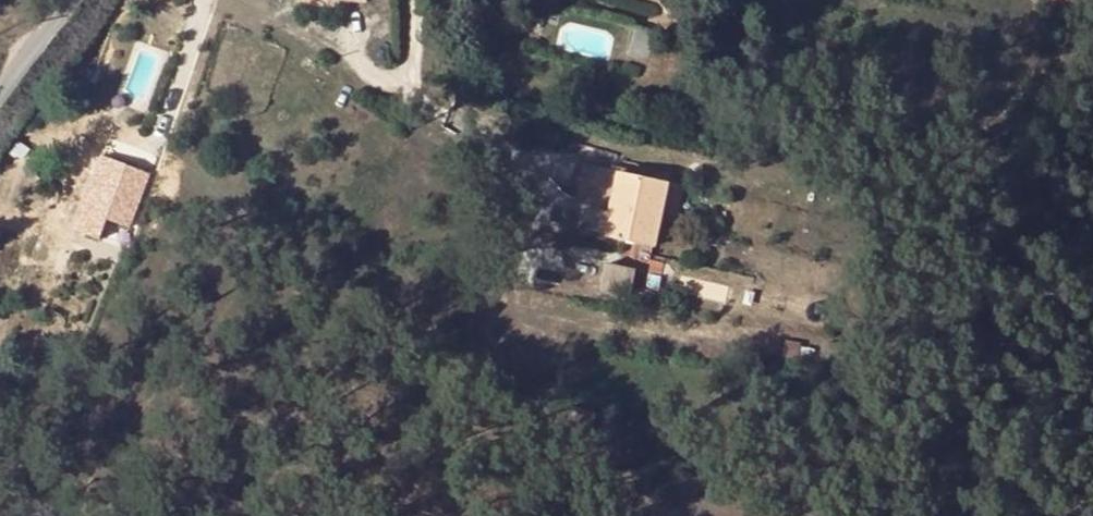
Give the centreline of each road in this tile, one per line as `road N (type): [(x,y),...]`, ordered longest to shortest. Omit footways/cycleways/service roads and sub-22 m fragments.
road 1 (unclassified): [(0,99),(73,0)]

